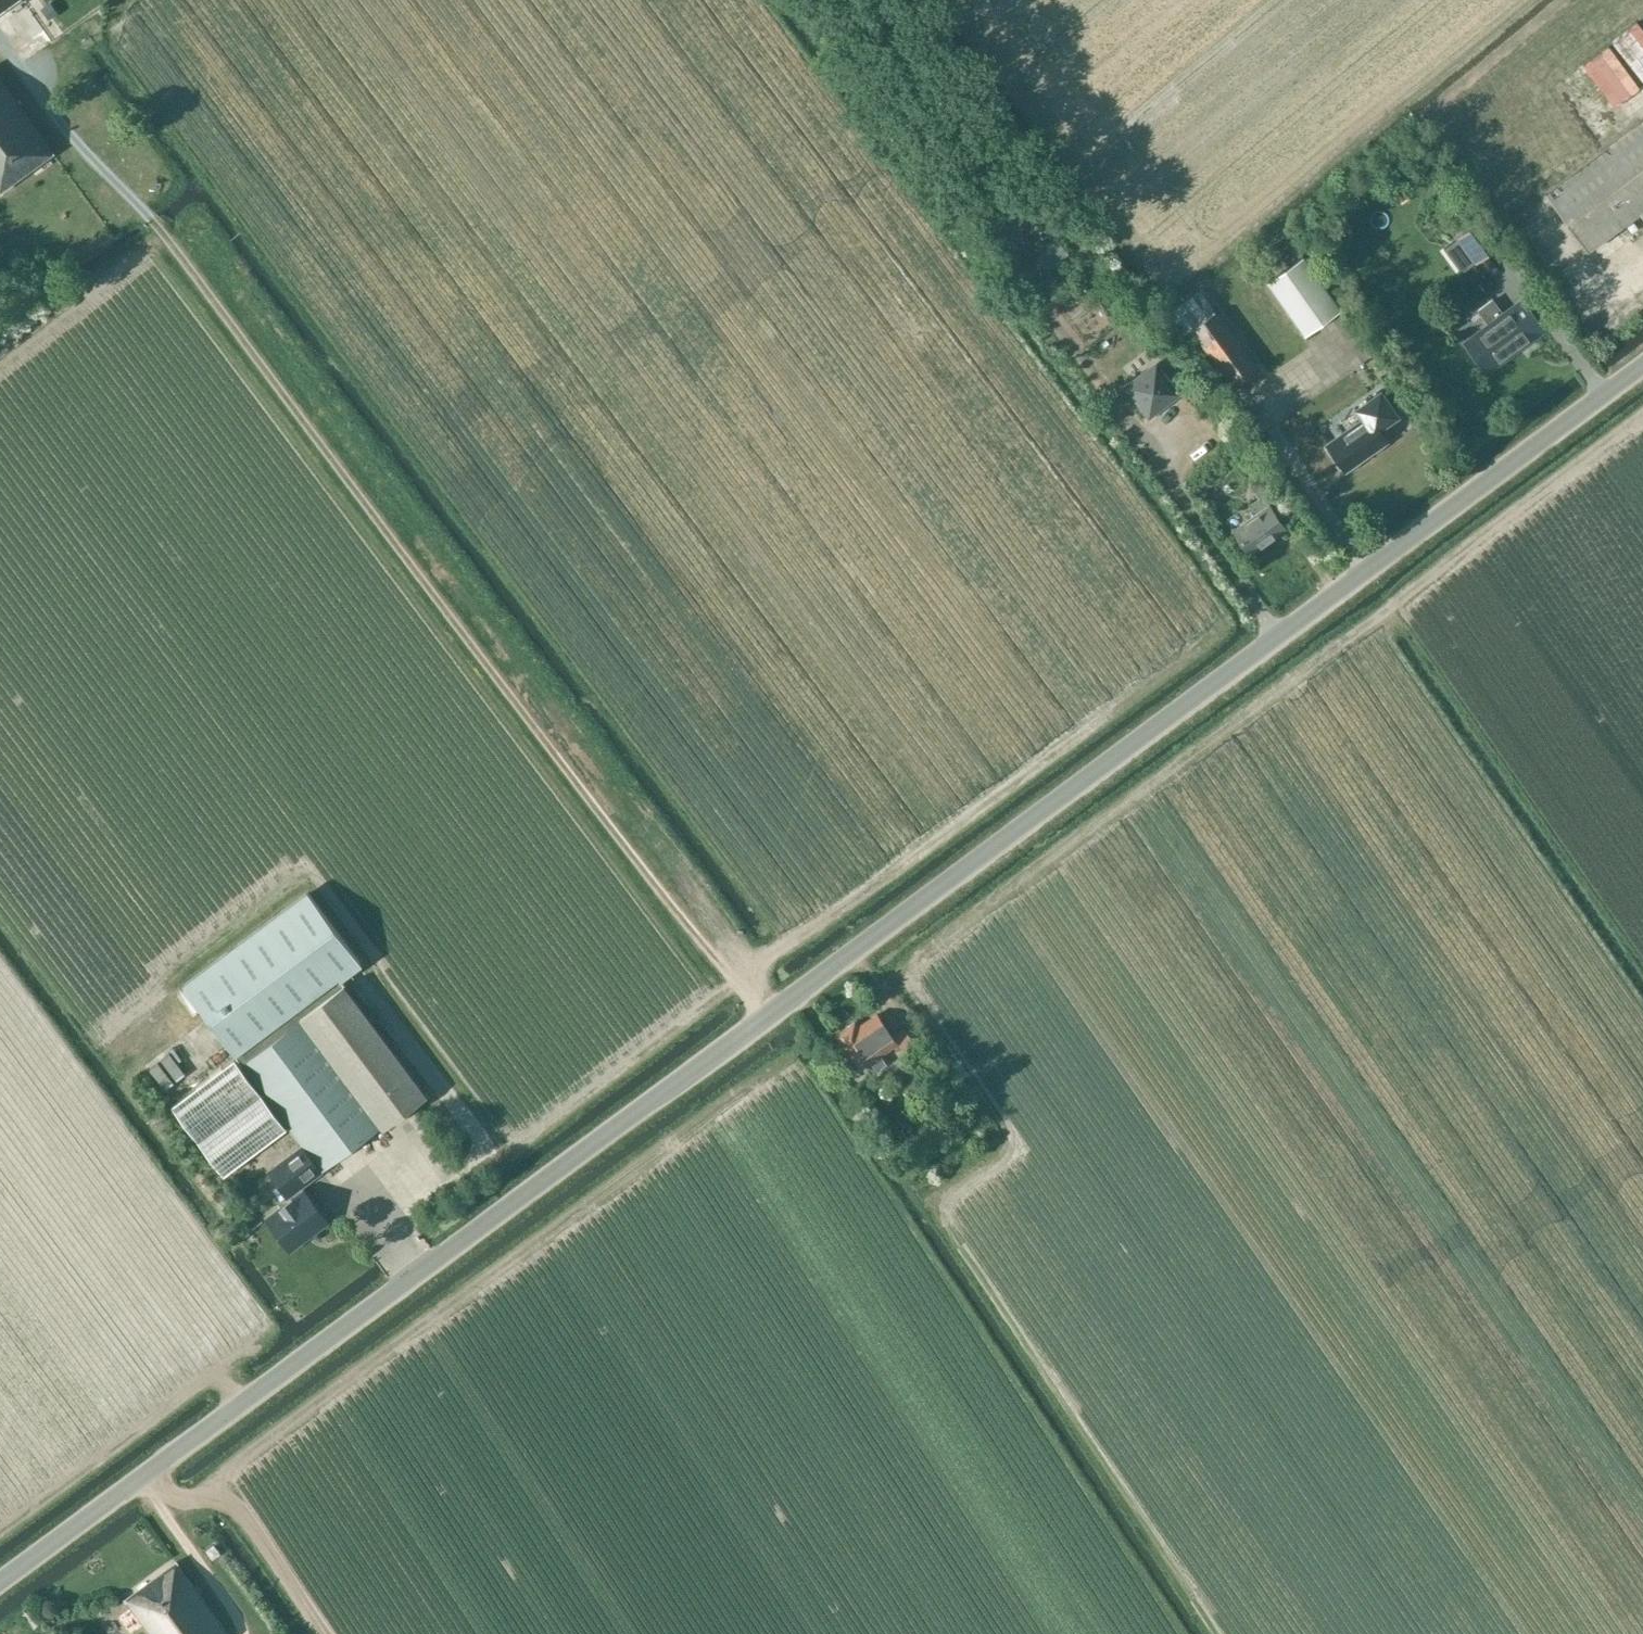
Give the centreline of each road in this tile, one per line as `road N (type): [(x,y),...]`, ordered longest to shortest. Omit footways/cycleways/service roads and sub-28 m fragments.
road 1 (tertiary): [(0,1581),(1642,369)]
road 2 (track): [(46,84),(762,1020)]

